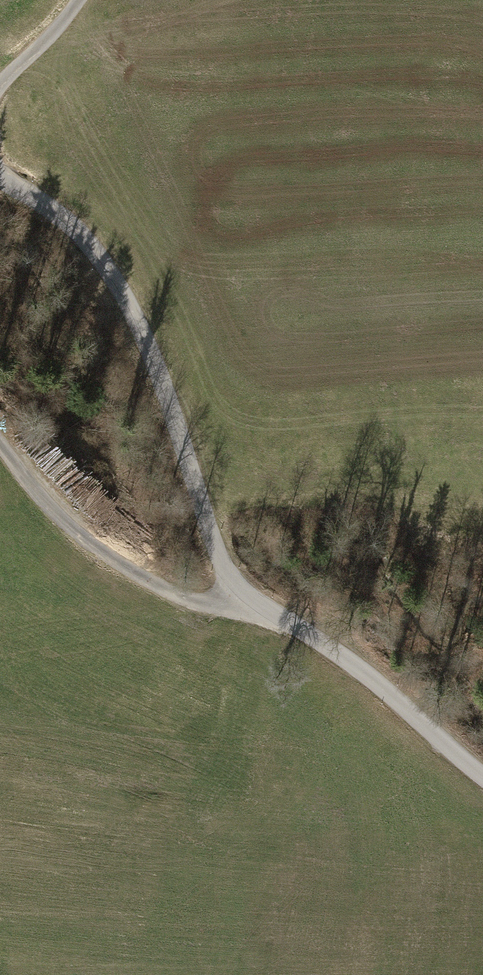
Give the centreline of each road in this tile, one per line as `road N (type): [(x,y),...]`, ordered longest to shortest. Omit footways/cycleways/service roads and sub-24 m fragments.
road 1 (unclassified): [(482,779),(319,643),(254,608),(216,562),(151,352),(87,243),(0,187)]
road 2 (track): [(254,608),(184,604),(101,556),(0,449)]
road 3 (track): [(0,93),(84,0)]

